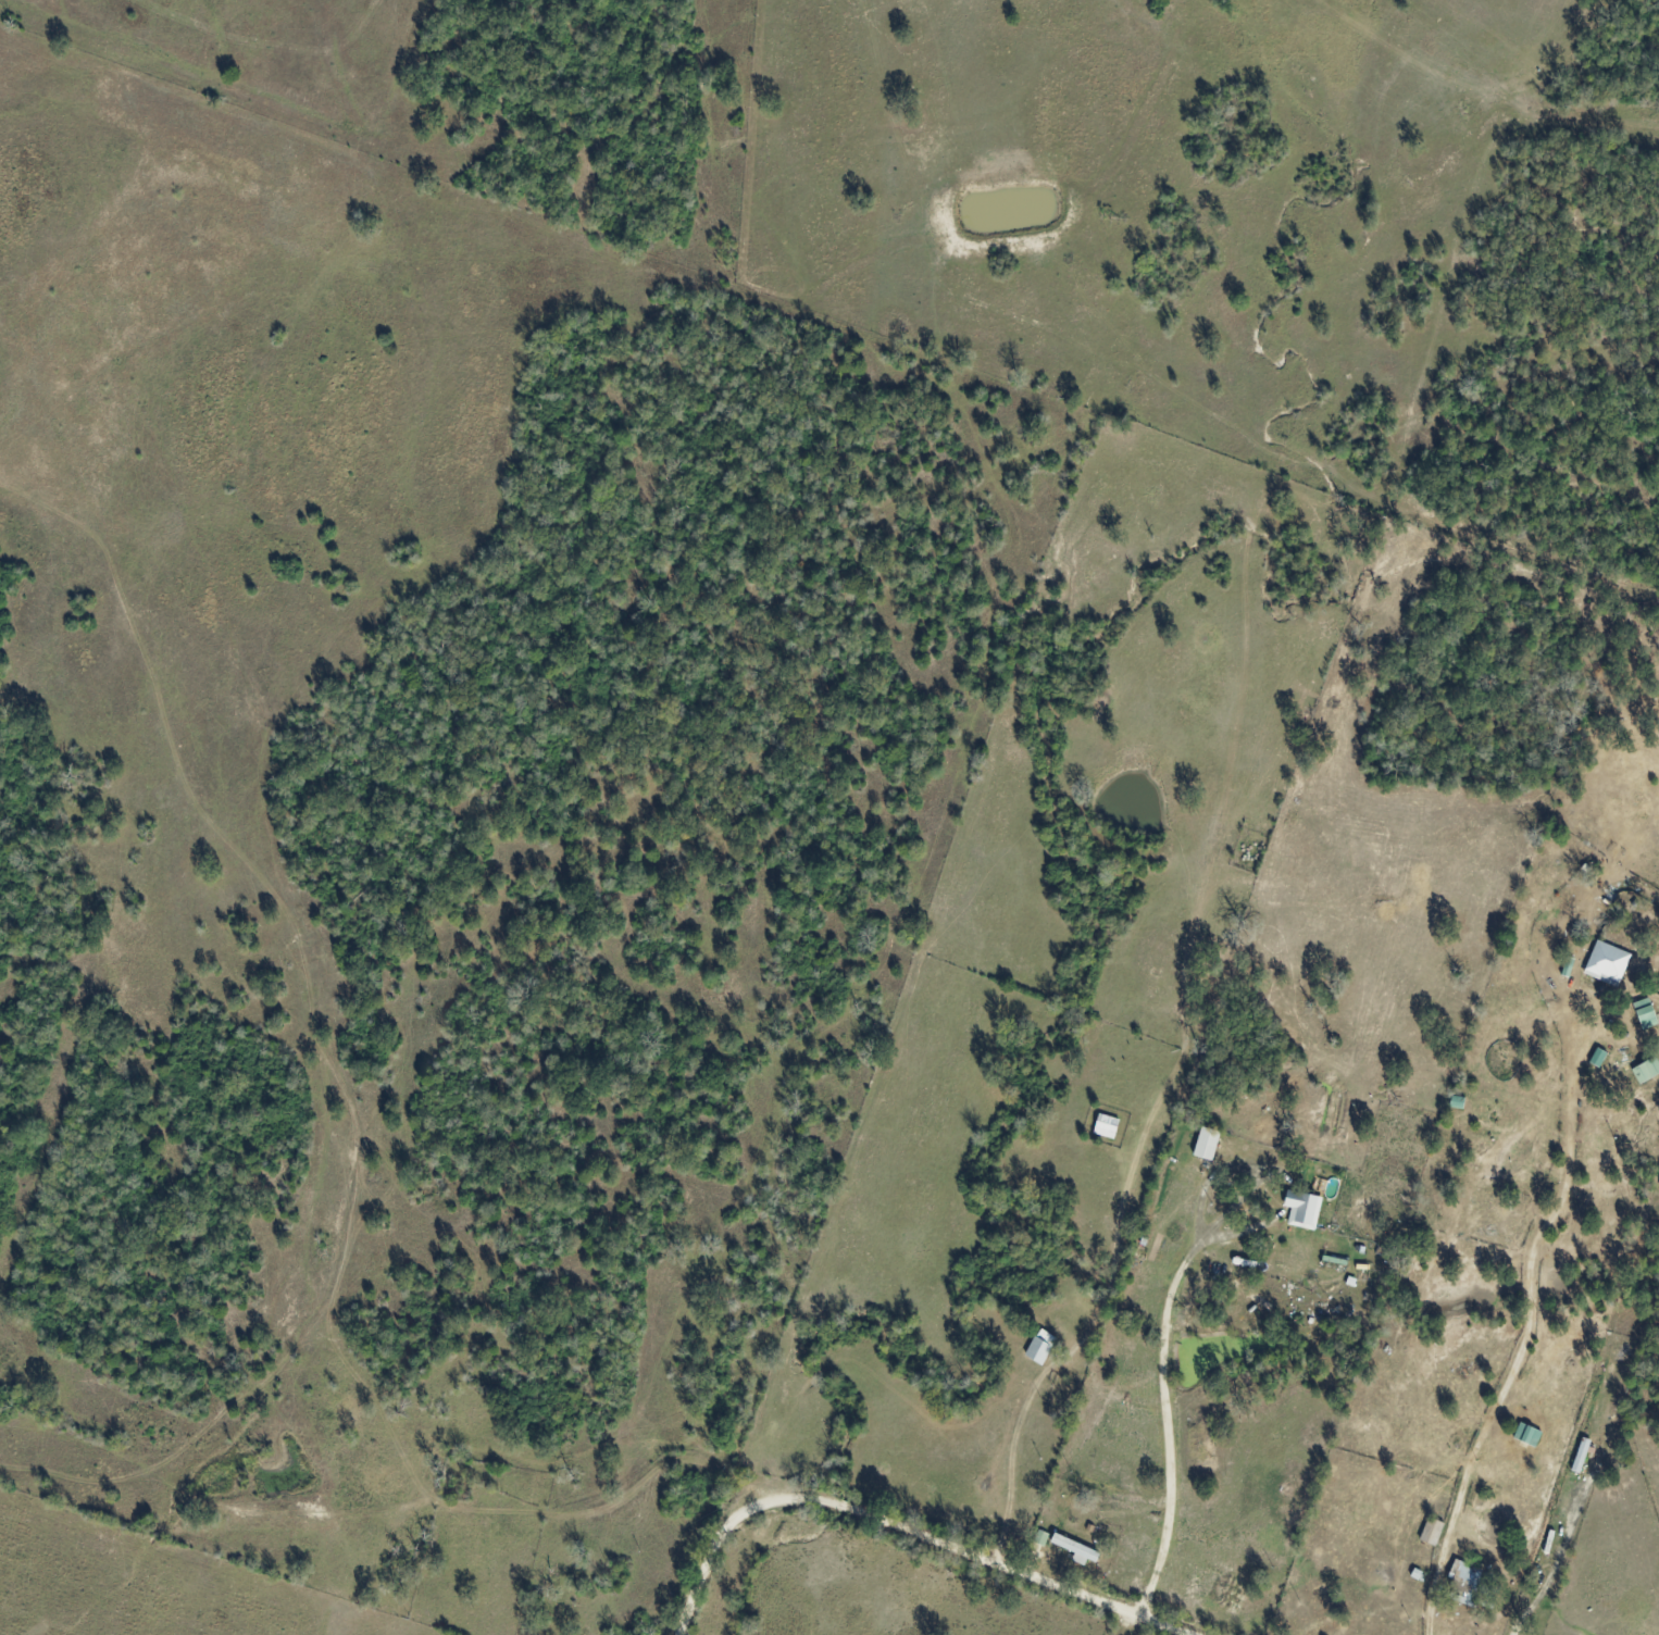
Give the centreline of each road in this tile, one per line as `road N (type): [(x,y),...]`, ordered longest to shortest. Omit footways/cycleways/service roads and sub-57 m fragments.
road 1 (residential): [(677,1634),(712,1546),(732,1520),(748,1507),(800,1497),(840,1505),(1189,1634)]

